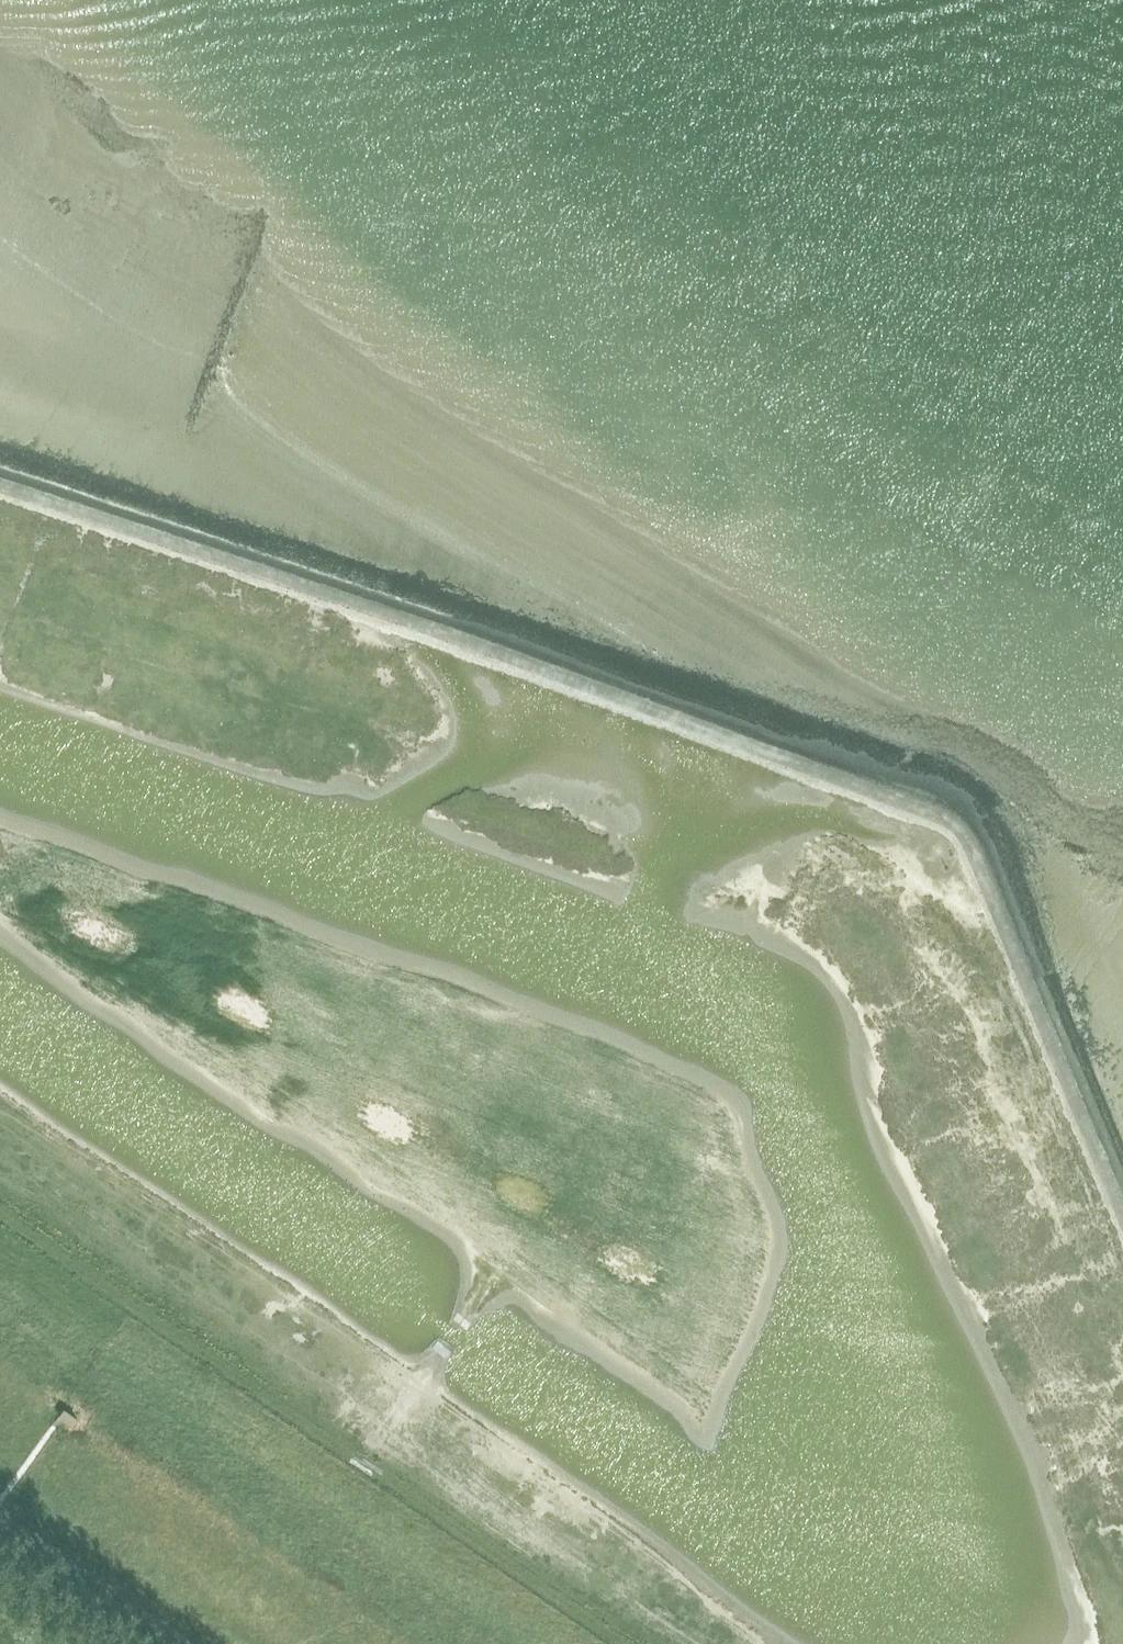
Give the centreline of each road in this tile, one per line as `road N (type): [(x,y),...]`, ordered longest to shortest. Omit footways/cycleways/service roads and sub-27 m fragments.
road 1 (unclassified): [(178,1643),(0,1521)]

